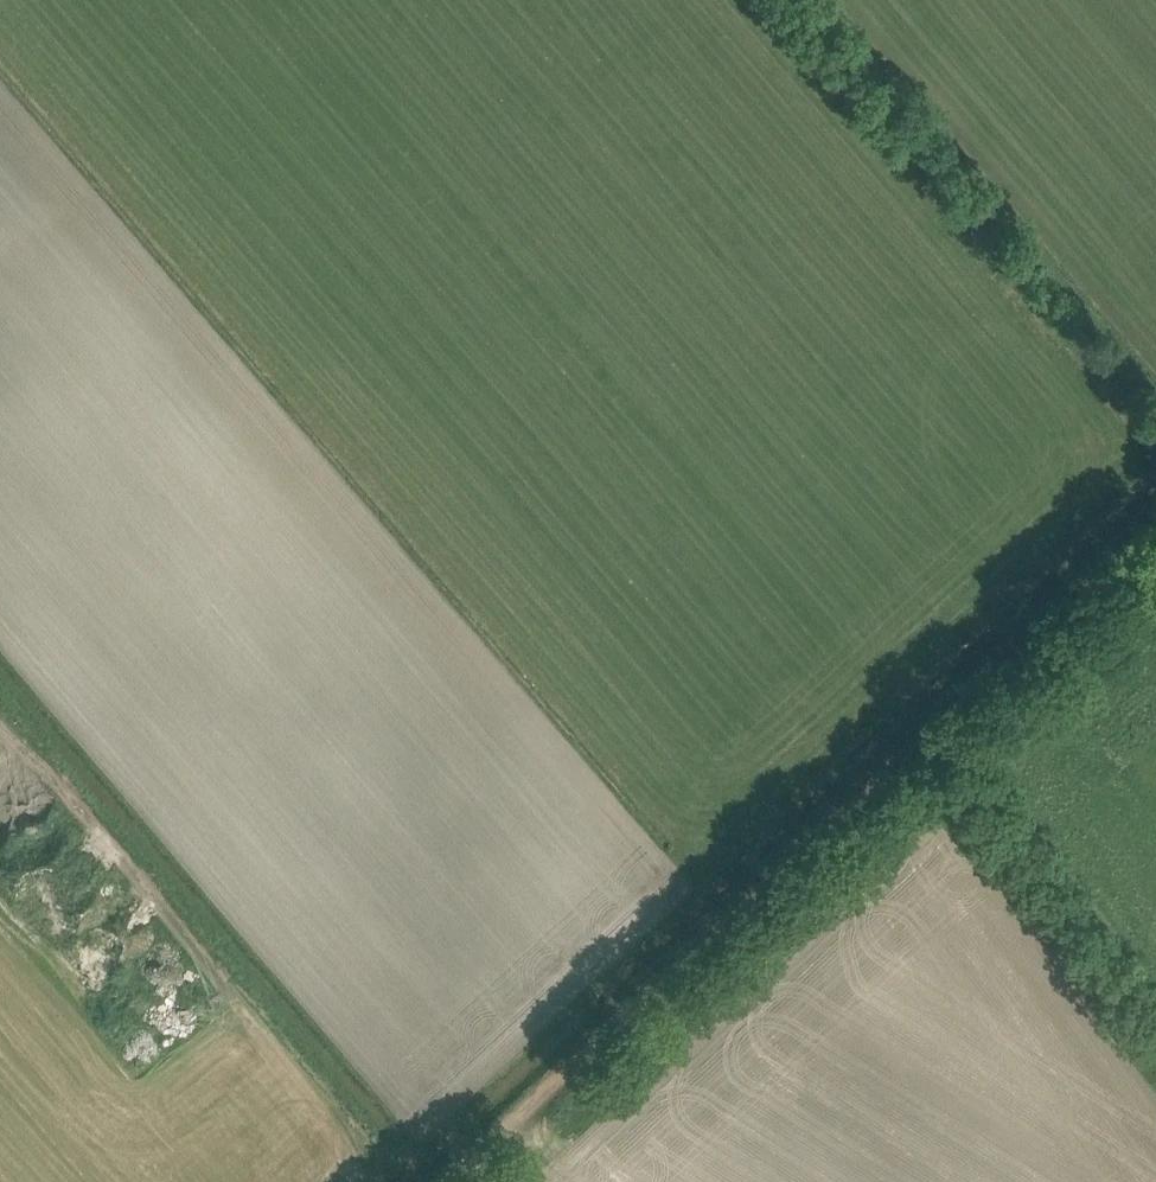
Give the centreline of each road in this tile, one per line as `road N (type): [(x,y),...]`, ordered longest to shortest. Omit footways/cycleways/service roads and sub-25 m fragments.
road 1 (track): [(443,1181),(1155,516)]

